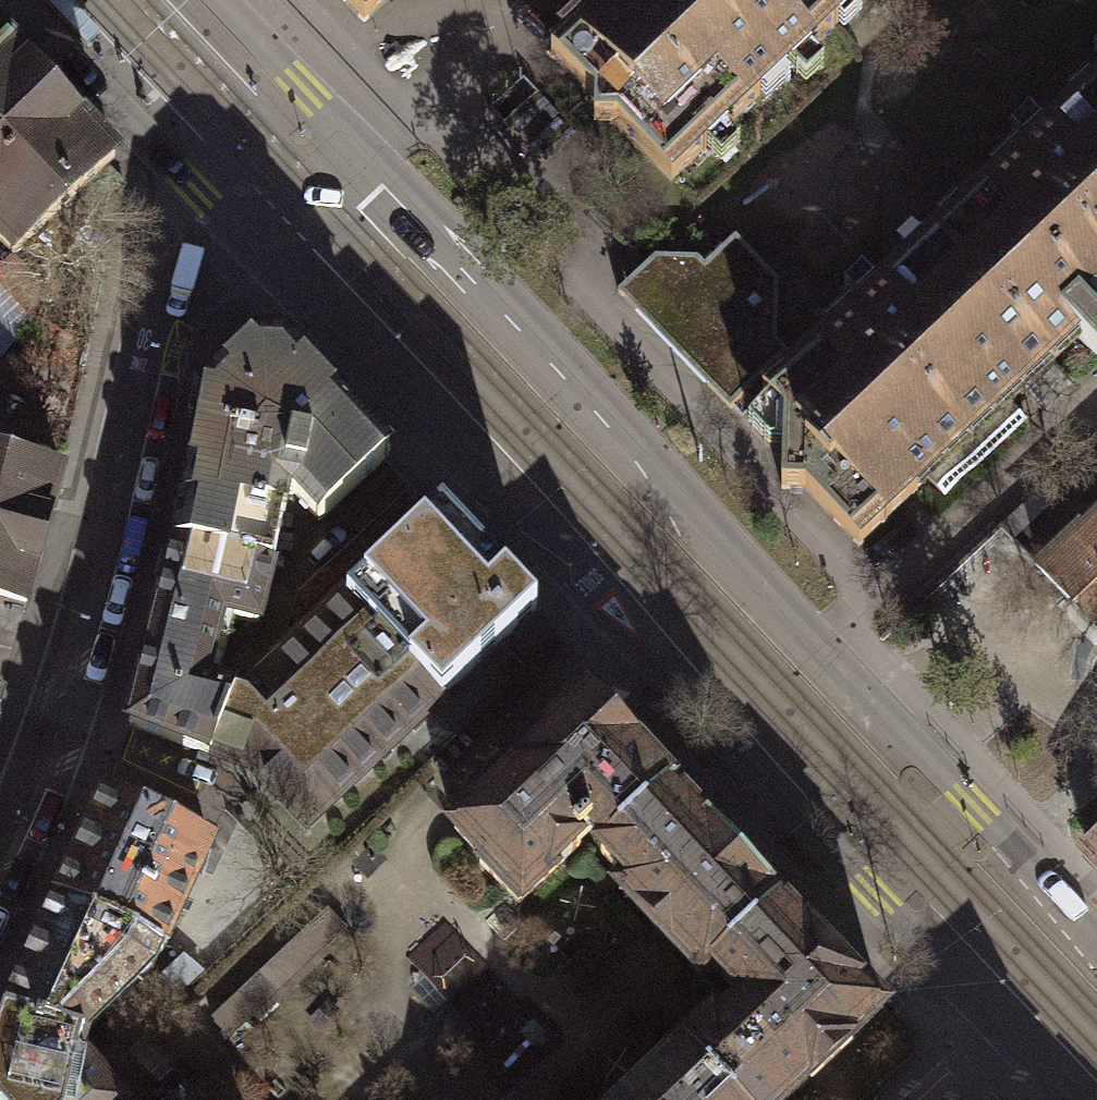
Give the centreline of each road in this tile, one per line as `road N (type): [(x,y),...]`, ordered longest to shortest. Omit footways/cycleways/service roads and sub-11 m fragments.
road 1 (tertiary): [(1057,995),(759,691),(313,214)]
road 2 (residential): [(313,214),(191,260),(173,277),(81,624),(0,840)]
road 3 (tertiary): [(14,0),(192,179),(224,195),(313,214)]
road 4 (tertiary): [(313,214),(311,121),(296,82),(217,0)]
road 5 (residential): [(1057,995),(947,1099)]

